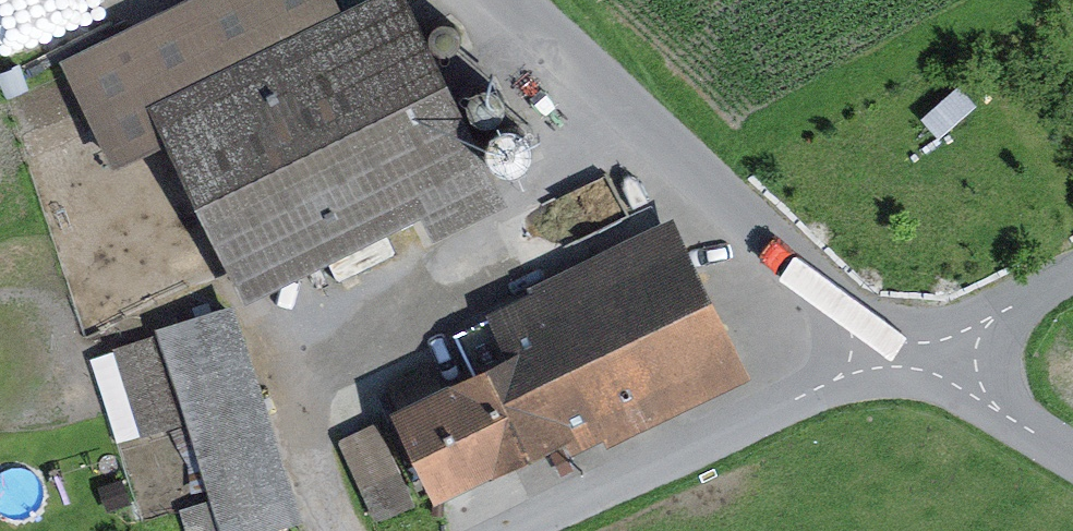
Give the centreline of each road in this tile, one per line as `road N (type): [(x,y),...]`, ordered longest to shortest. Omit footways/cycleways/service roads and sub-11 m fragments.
road 1 (residential): [(530,0),(903,349)]
road 2 (unclassified): [(543,530),(903,349)]
road 3 (residential): [(903,349),(1072,454)]
road 4 (unclassified): [(903,349),(1072,269)]

